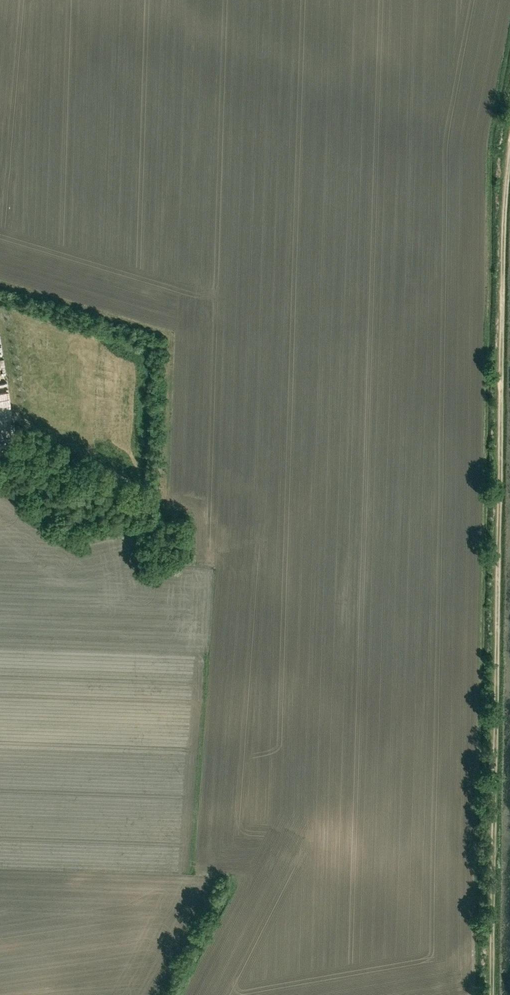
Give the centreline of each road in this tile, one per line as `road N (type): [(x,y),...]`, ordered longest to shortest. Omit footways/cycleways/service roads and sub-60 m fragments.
road 1 (track): [(509,168),(492,994)]

